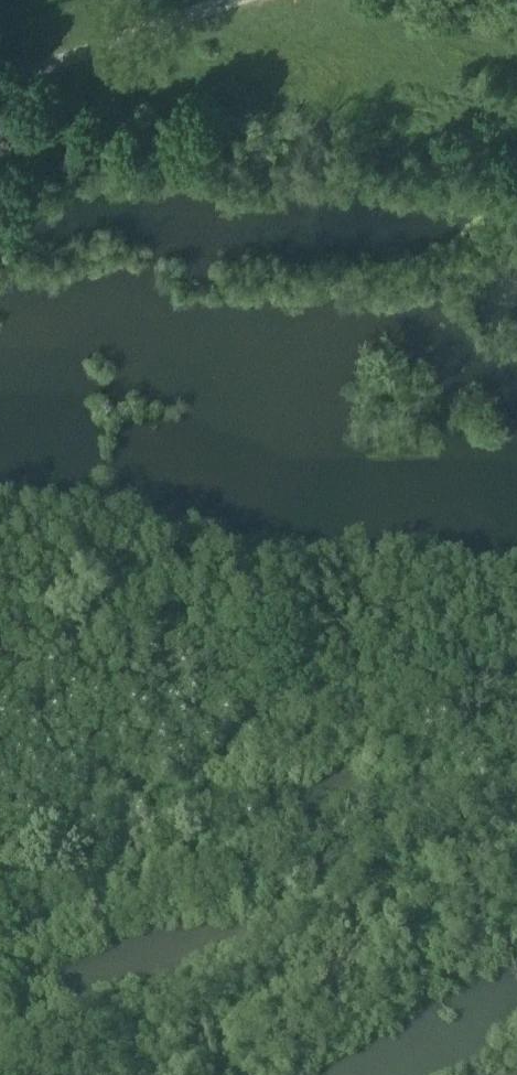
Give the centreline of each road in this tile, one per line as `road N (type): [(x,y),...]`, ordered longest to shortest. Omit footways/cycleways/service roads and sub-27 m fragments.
road 1 (unclassified): [(0,83),(235,0)]

